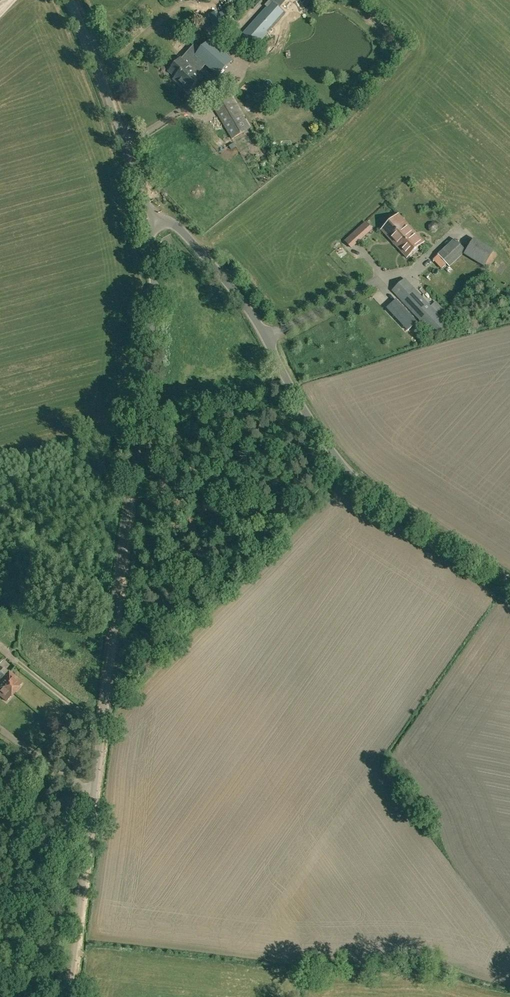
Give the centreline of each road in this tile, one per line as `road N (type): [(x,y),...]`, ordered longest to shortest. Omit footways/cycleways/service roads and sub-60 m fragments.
road 1 (unclassified): [(69,996),(152,325),(144,219)]
road 2 (unclassified): [(509,581),(341,464),(216,269),(174,223),(144,219)]
road 3 (unclassified): [(144,219),(70,0)]

